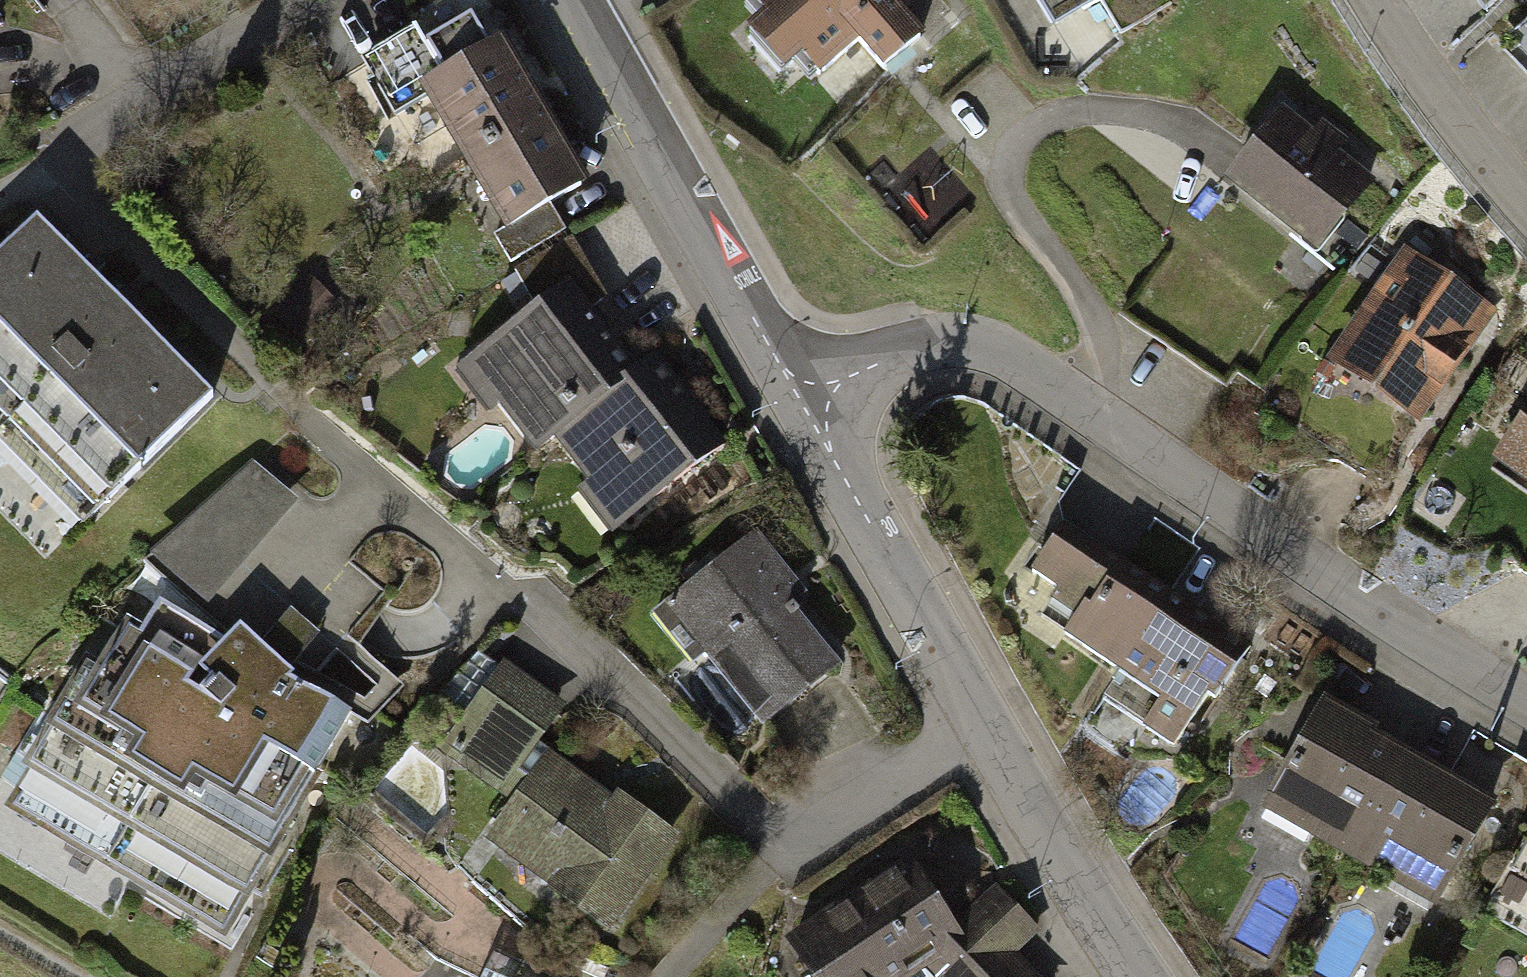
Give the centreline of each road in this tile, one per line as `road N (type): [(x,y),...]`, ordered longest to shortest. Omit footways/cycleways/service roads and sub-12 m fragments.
road 1 (residential): [(1526,699),(1080,405),(964,344),(900,352),(802,405)]
road 2 (residential): [(1140,976),(1063,864),(802,405)]
road 3 (residential): [(802,405),(568,0)]
road 4 (residential): [(1370,0),(1439,104),(1526,204)]
road 5 (residential): [(299,0),(127,100)]

